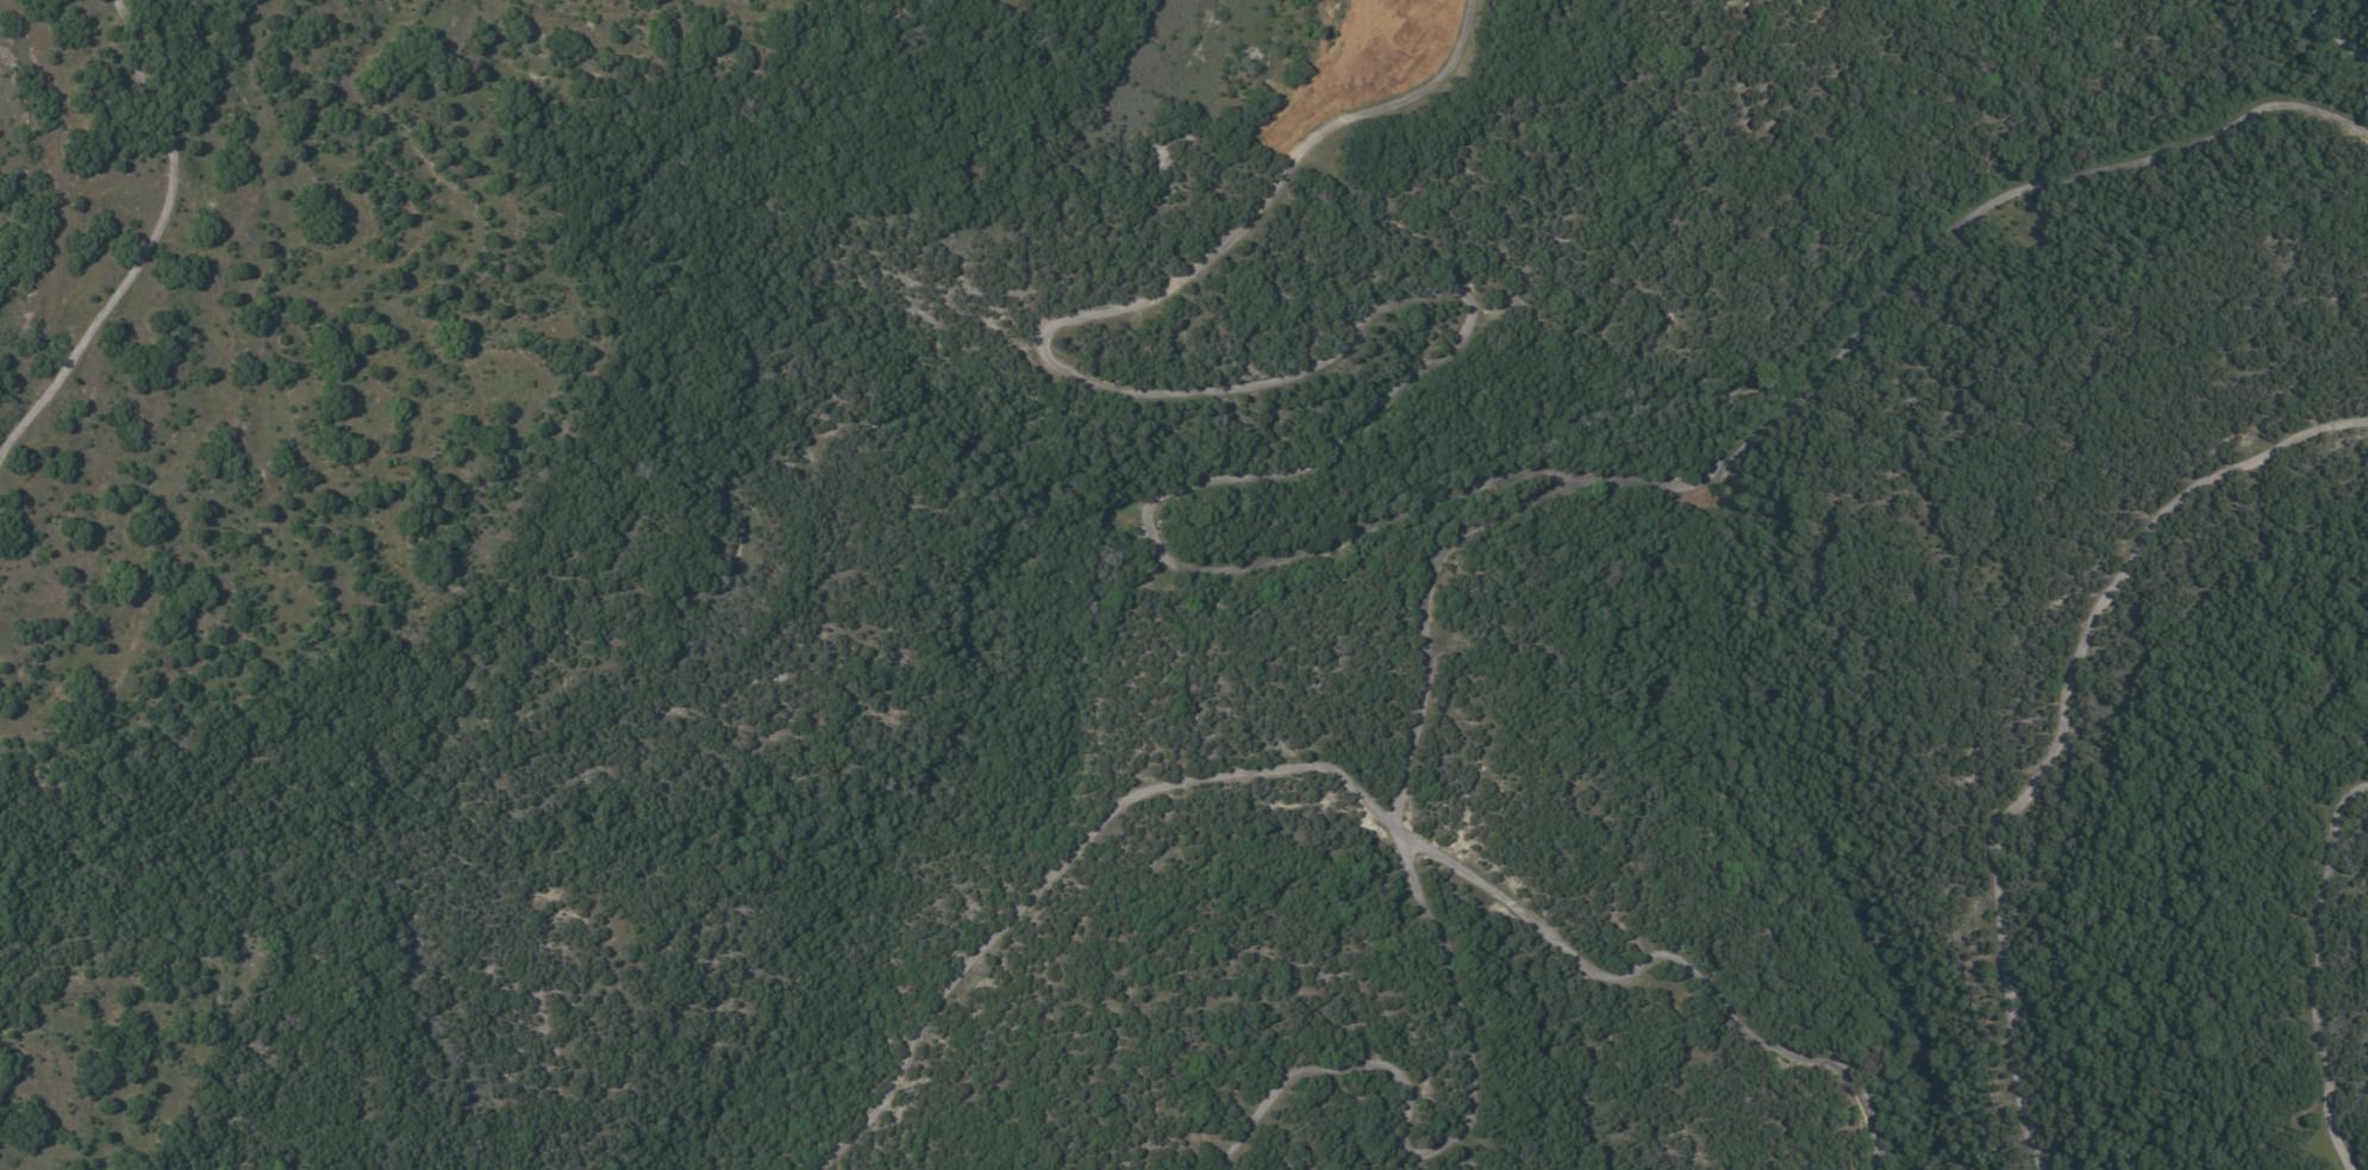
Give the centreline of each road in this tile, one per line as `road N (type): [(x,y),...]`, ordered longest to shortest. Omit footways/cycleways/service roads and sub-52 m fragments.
road 1 (track): [(129,0),(175,150),(177,200),(146,261),(0,463)]

